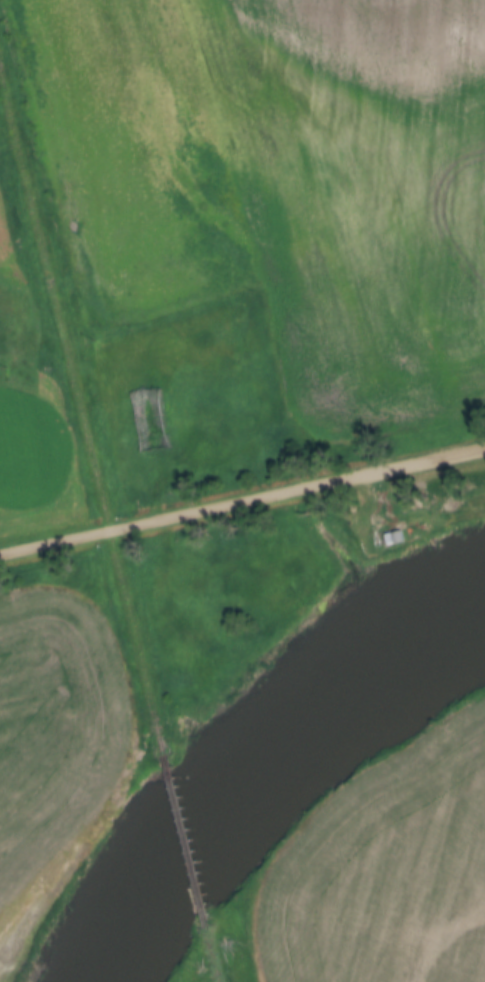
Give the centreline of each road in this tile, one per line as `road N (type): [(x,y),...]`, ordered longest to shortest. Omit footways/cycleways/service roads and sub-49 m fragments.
road 1 (residential): [(0,555),(484,447)]

